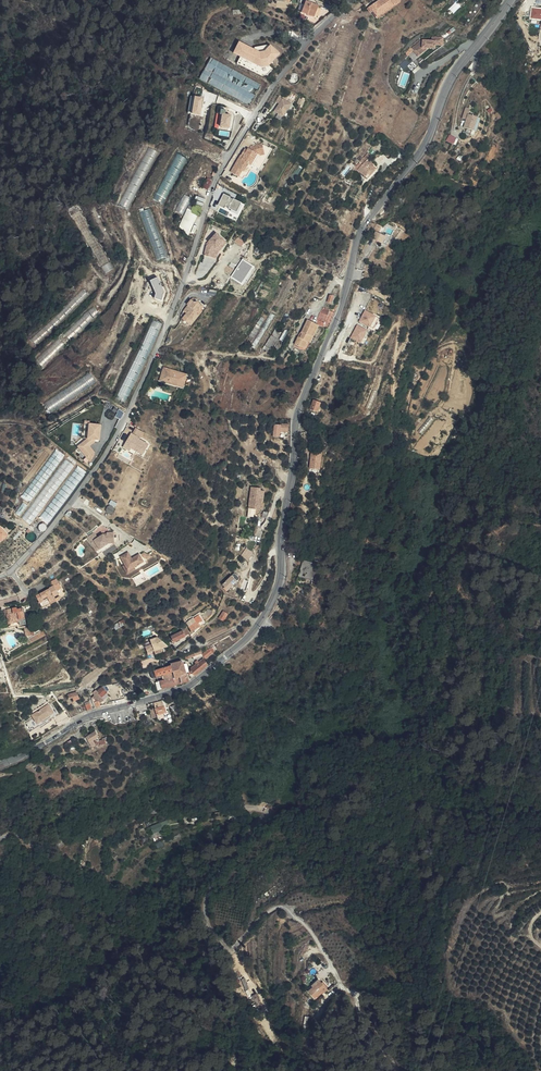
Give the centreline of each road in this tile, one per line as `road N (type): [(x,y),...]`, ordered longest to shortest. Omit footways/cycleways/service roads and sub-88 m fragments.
road 1 (secondary): [(0,764),(81,719),(188,688),(255,630),(280,580),(298,411),(340,313),(360,232),(418,161),(448,89),(510,0)]
road 2 (residential): [(355,0),(301,48),(221,170),(179,296),(112,444),(54,525),(0,577)]
road 3 (residential): [(0,838),(22,836),(38,851),(113,822),(256,808),(265,819),(226,858),(208,890),(208,923),(230,949),(264,915),(285,910),(307,926),(342,983)]
road 4 (track): [(394,398),(398,326),(374,361),(354,359)]

